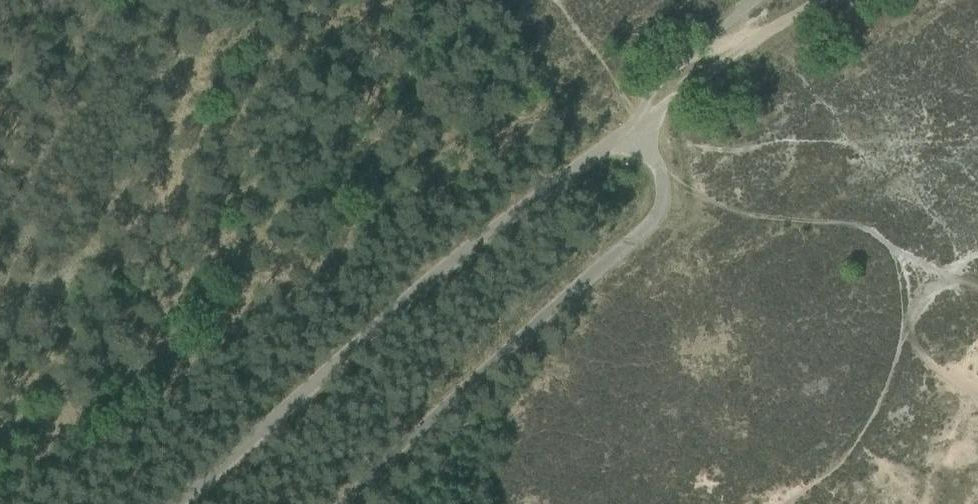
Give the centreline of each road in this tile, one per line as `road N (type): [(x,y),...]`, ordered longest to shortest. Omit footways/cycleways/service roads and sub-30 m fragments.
road 1 (unclassified): [(344,503),(655,221),(664,175),(629,125),(374,323),(183,503)]
road 2 (track): [(629,125),(822,0)]

